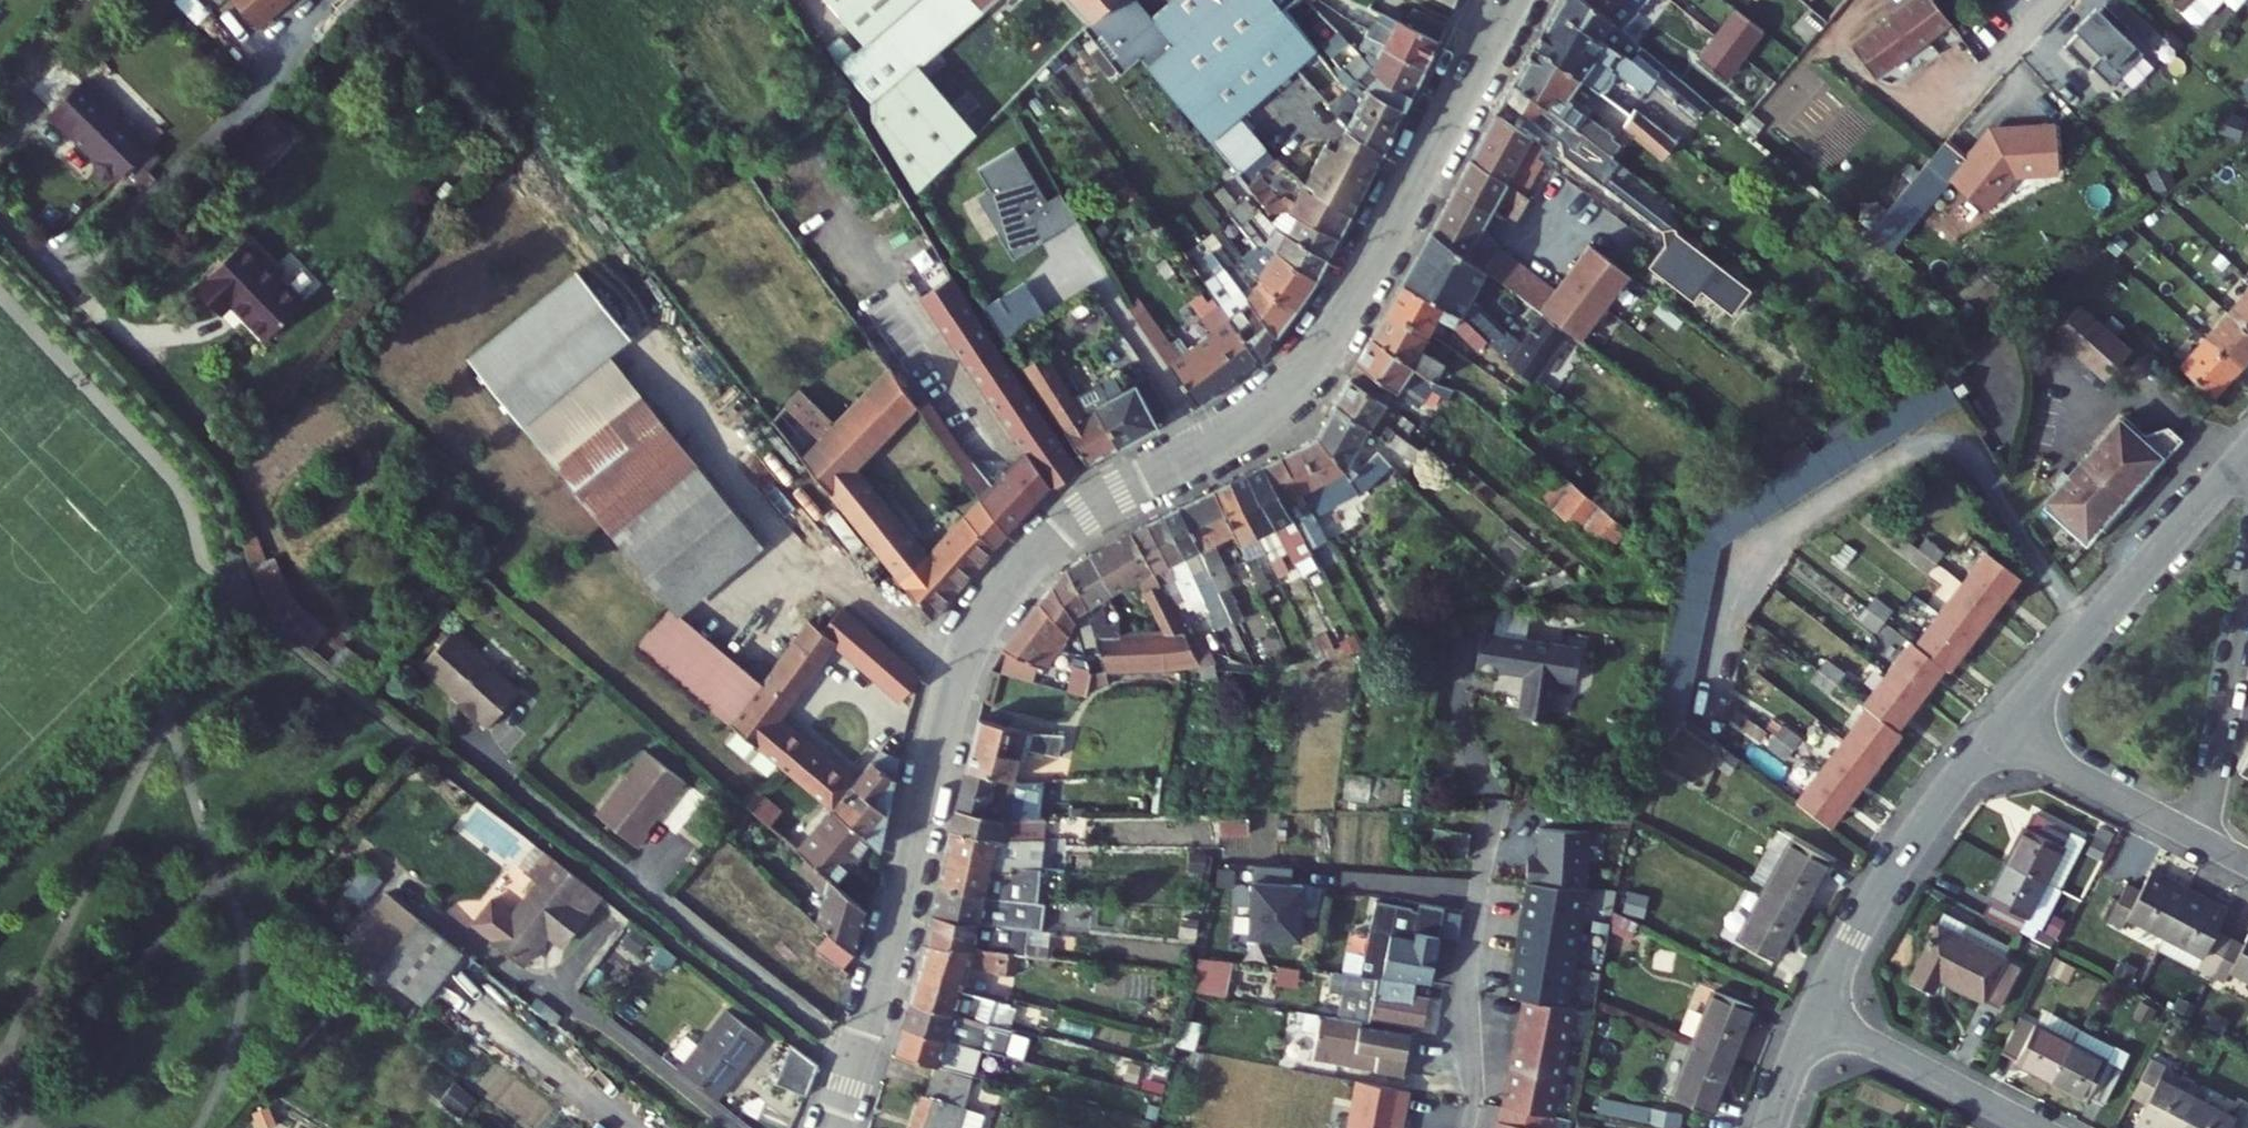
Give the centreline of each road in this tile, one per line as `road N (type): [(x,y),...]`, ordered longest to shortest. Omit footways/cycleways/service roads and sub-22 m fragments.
road 1 (tertiary): [(1508,0),(1321,337),(1278,397),(1095,504),(1057,537),(970,647),(835,1127)]
road 2 (residential): [(2247,453),(2008,718)]
road 3 (residential): [(2008,718),(1904,852),(1814,1013)]
road 4 (residential): [(2199,835),(2247,553)]
road 5 (residential): [(1481,878),(1469,980),(1468,1127)]
road 6 (residential): [(2035,1127),(1814,1013)]
road 7 (residential): [(2008,718),(2065,766),(2199,835)]
road 8 (residential): [(1814,1013),(1770,1127)]

